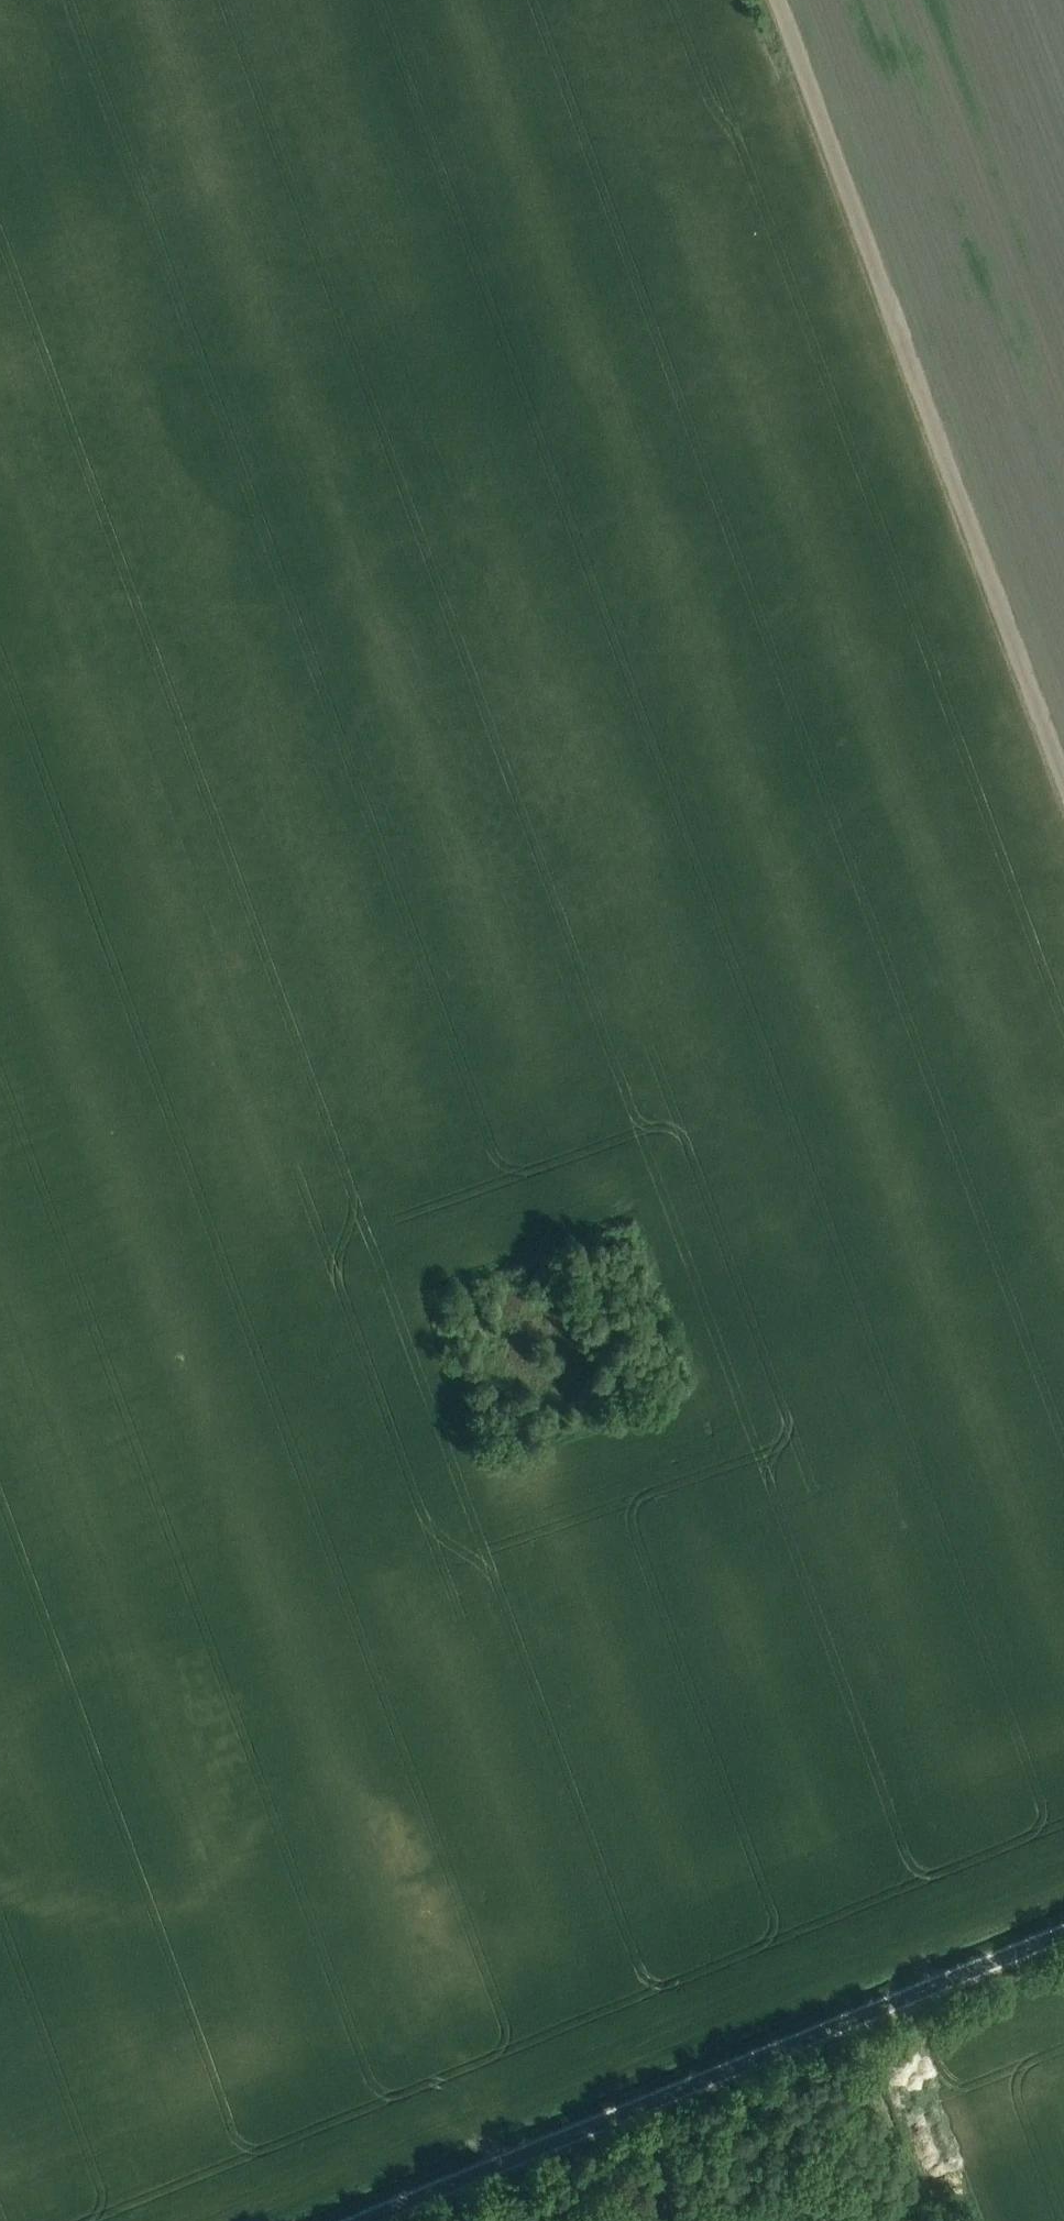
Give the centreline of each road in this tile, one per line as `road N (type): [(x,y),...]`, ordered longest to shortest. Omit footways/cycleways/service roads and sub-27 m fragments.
road 1 (track): [(1063,778),(777,0)]
road 2 (unclassified): [(365,2220),(1063,1934)]

